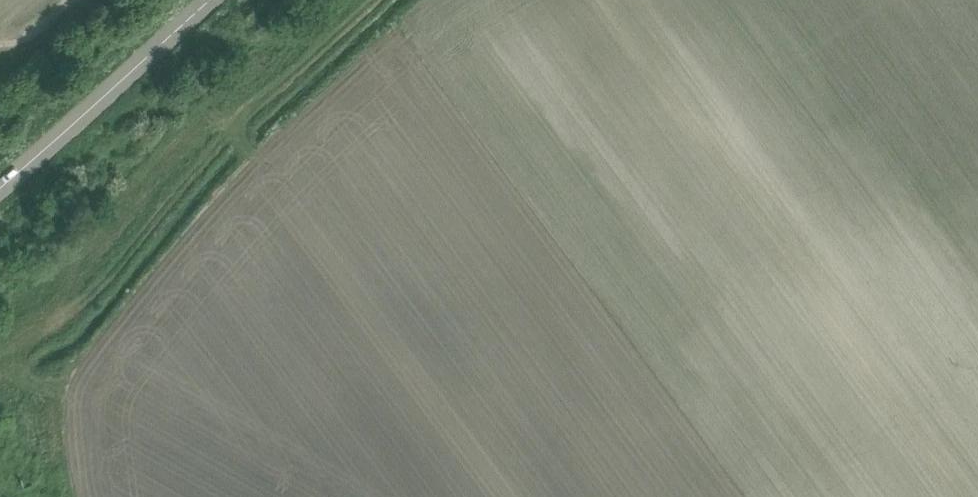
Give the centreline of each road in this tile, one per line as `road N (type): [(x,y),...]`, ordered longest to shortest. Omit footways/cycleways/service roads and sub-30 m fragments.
road 1 (unclassified): [(0,193),(207,0)]

